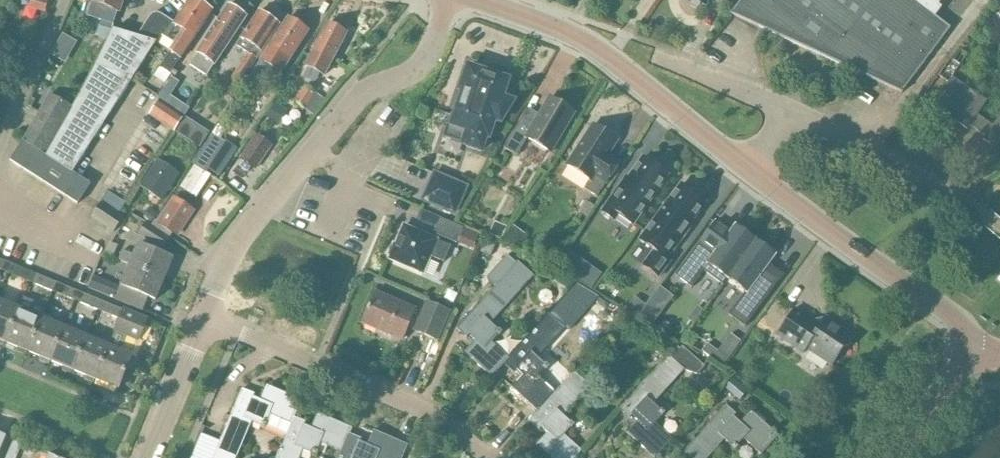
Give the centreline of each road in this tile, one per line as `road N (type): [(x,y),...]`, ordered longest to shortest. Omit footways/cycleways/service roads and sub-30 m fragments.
road 1 (residential): [(205,317),(233,257),(294,171),(359,91),(422,64),(452,0)]
road 2 (tertiary): [(755,172),(587,48),(469,0)]
road 3 (residential): [(492,457),(408,395),(205,317)]
road 4 (tertiary): [(972,338),(755,172)]
road 5 (unclassified): [(942,190),(791,108)]
road 6 (residential): [(145,457),(205,317)]
road 7 (unclassified): [(791,108),(656,59)]
road 8 (tertiary): [(899,457),(972,338)]

